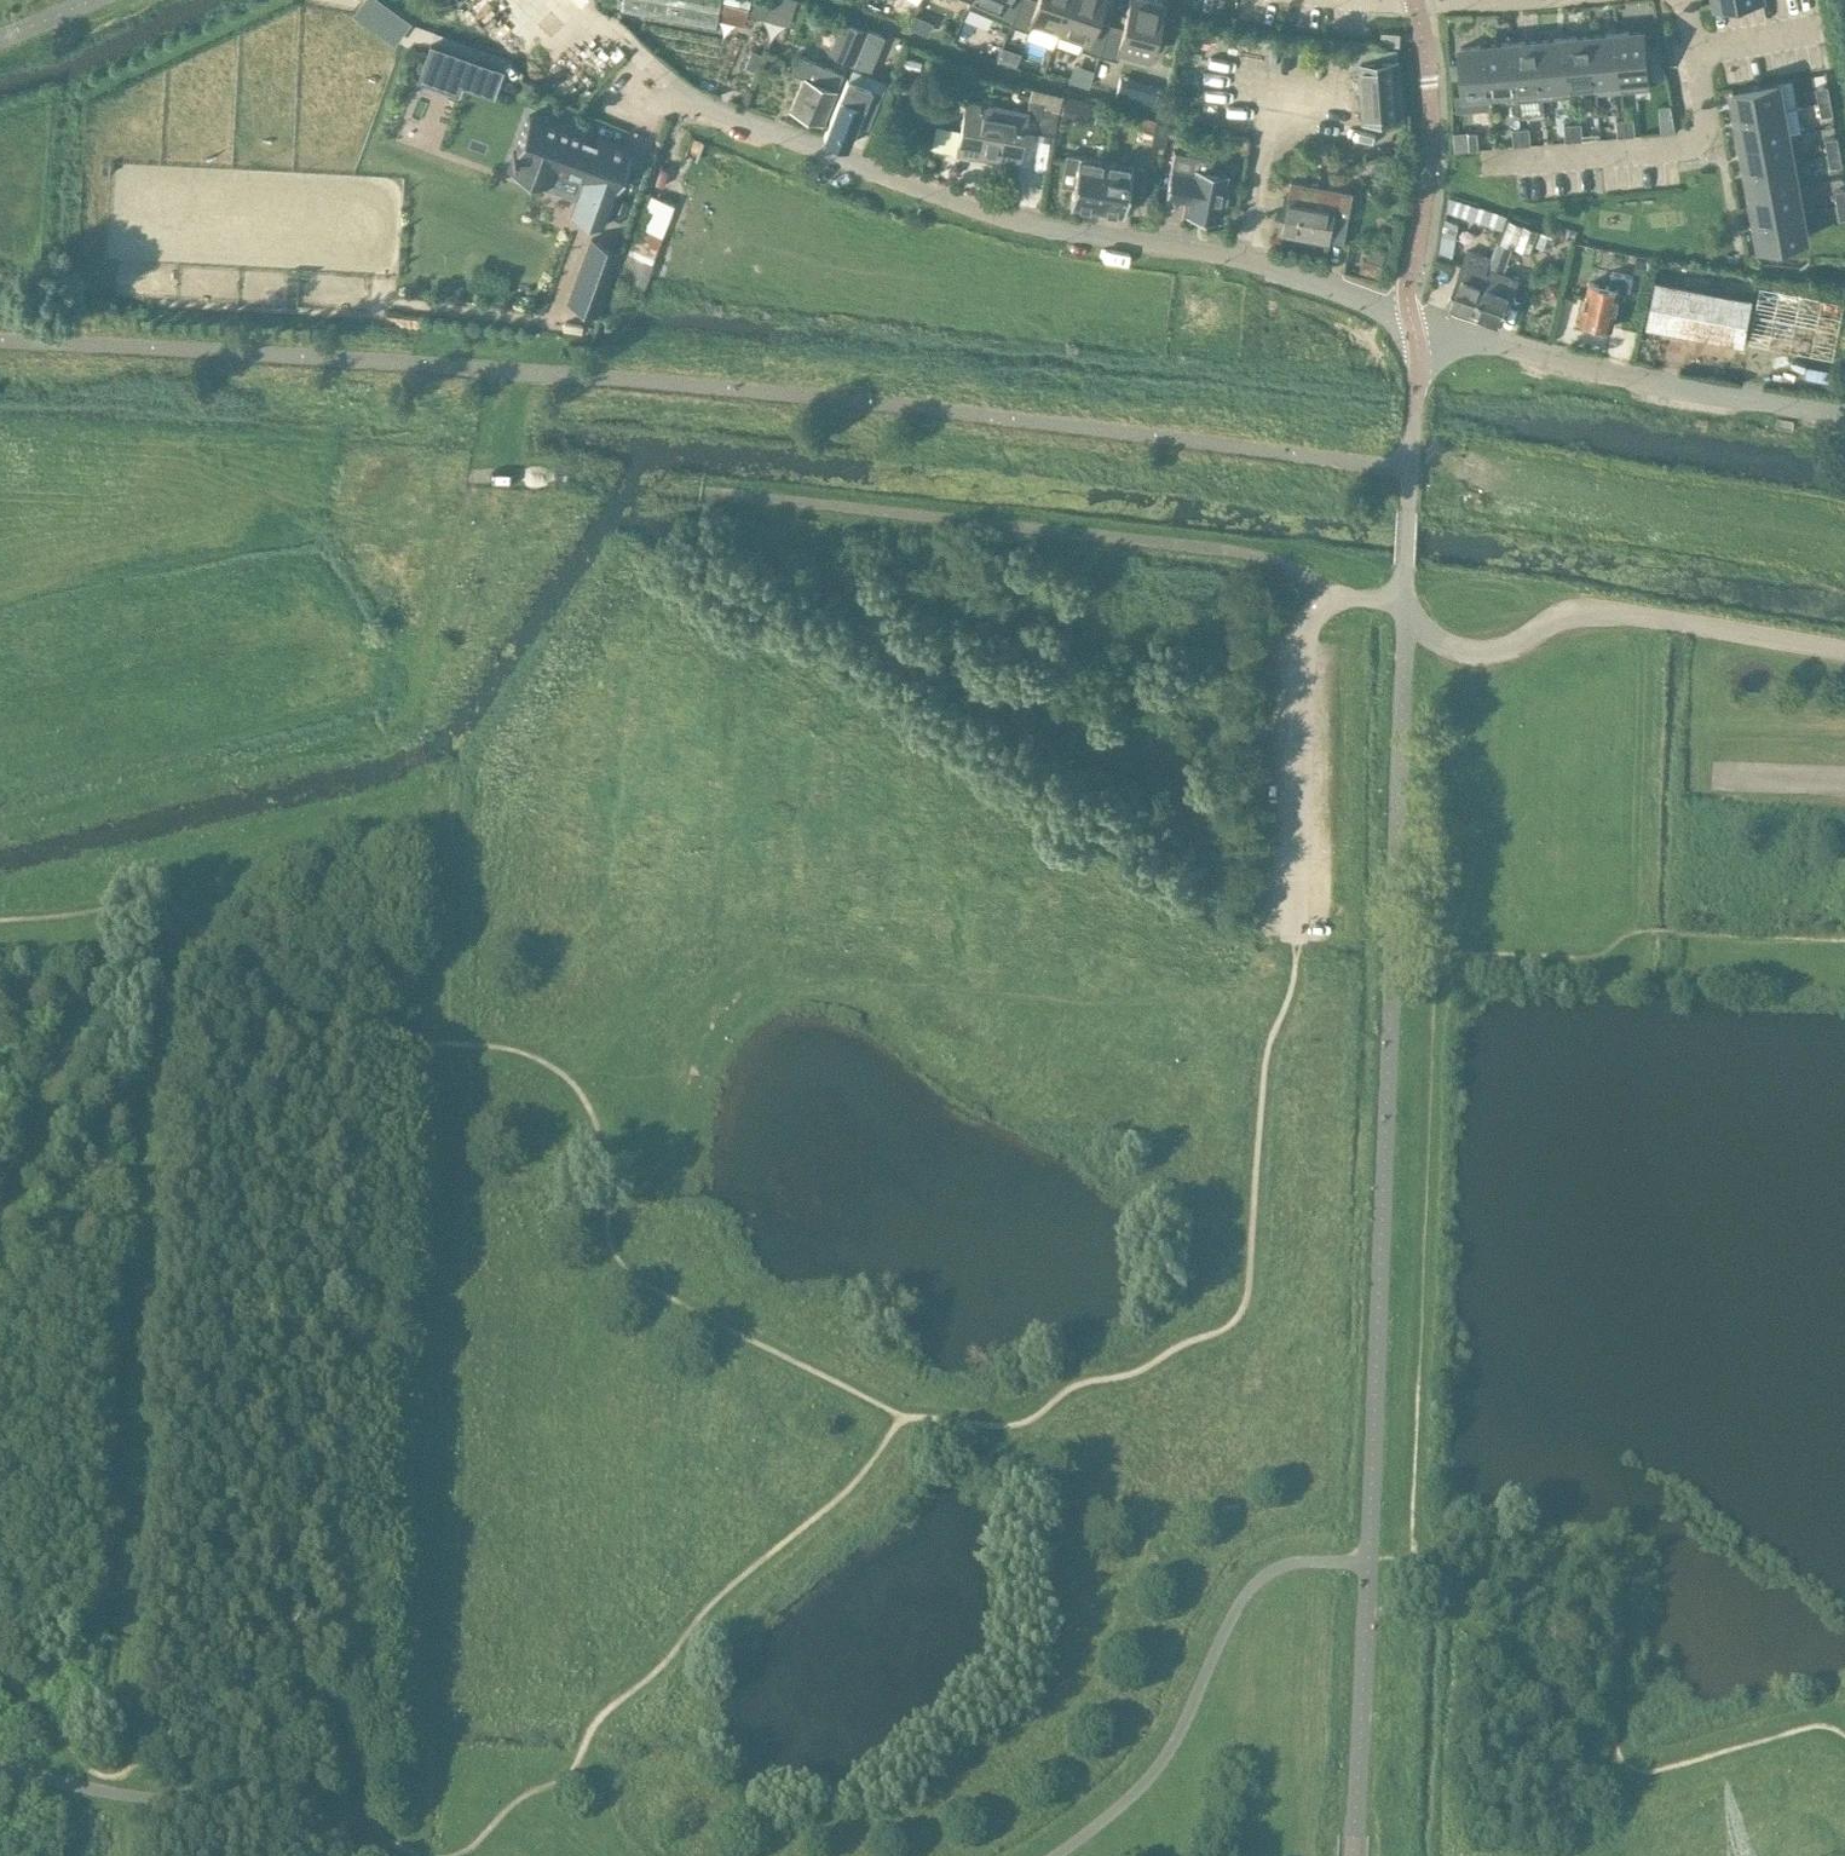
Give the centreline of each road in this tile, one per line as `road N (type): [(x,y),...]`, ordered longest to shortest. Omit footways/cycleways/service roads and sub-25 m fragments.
road 1 (residential): [(1411,318),(1273,264),(949,197),(678,91),(632,49)]
road 2 (unclassified): [(666,486),(1258,551),(1340,593),(1405,614)]
road 3 (unclassified): [(1844,650),(1587,604),(1556,612),(1486,651),(1451,649),(1405,614)]
road 4 (unclassified): [(1844,413),(1619,377),(1411,318)]
road 5 (residential): [(1685,0),(1704,101),(1698,136),(1481,162)]
road 6 (track): [(1368,1561),(1422,1581),(1609,1783)]
road 7 (unclassified): [(1405,614),(1419,364),(1411,318)]
road 8 (track): [(434,611),(465,499),(484,470)]

